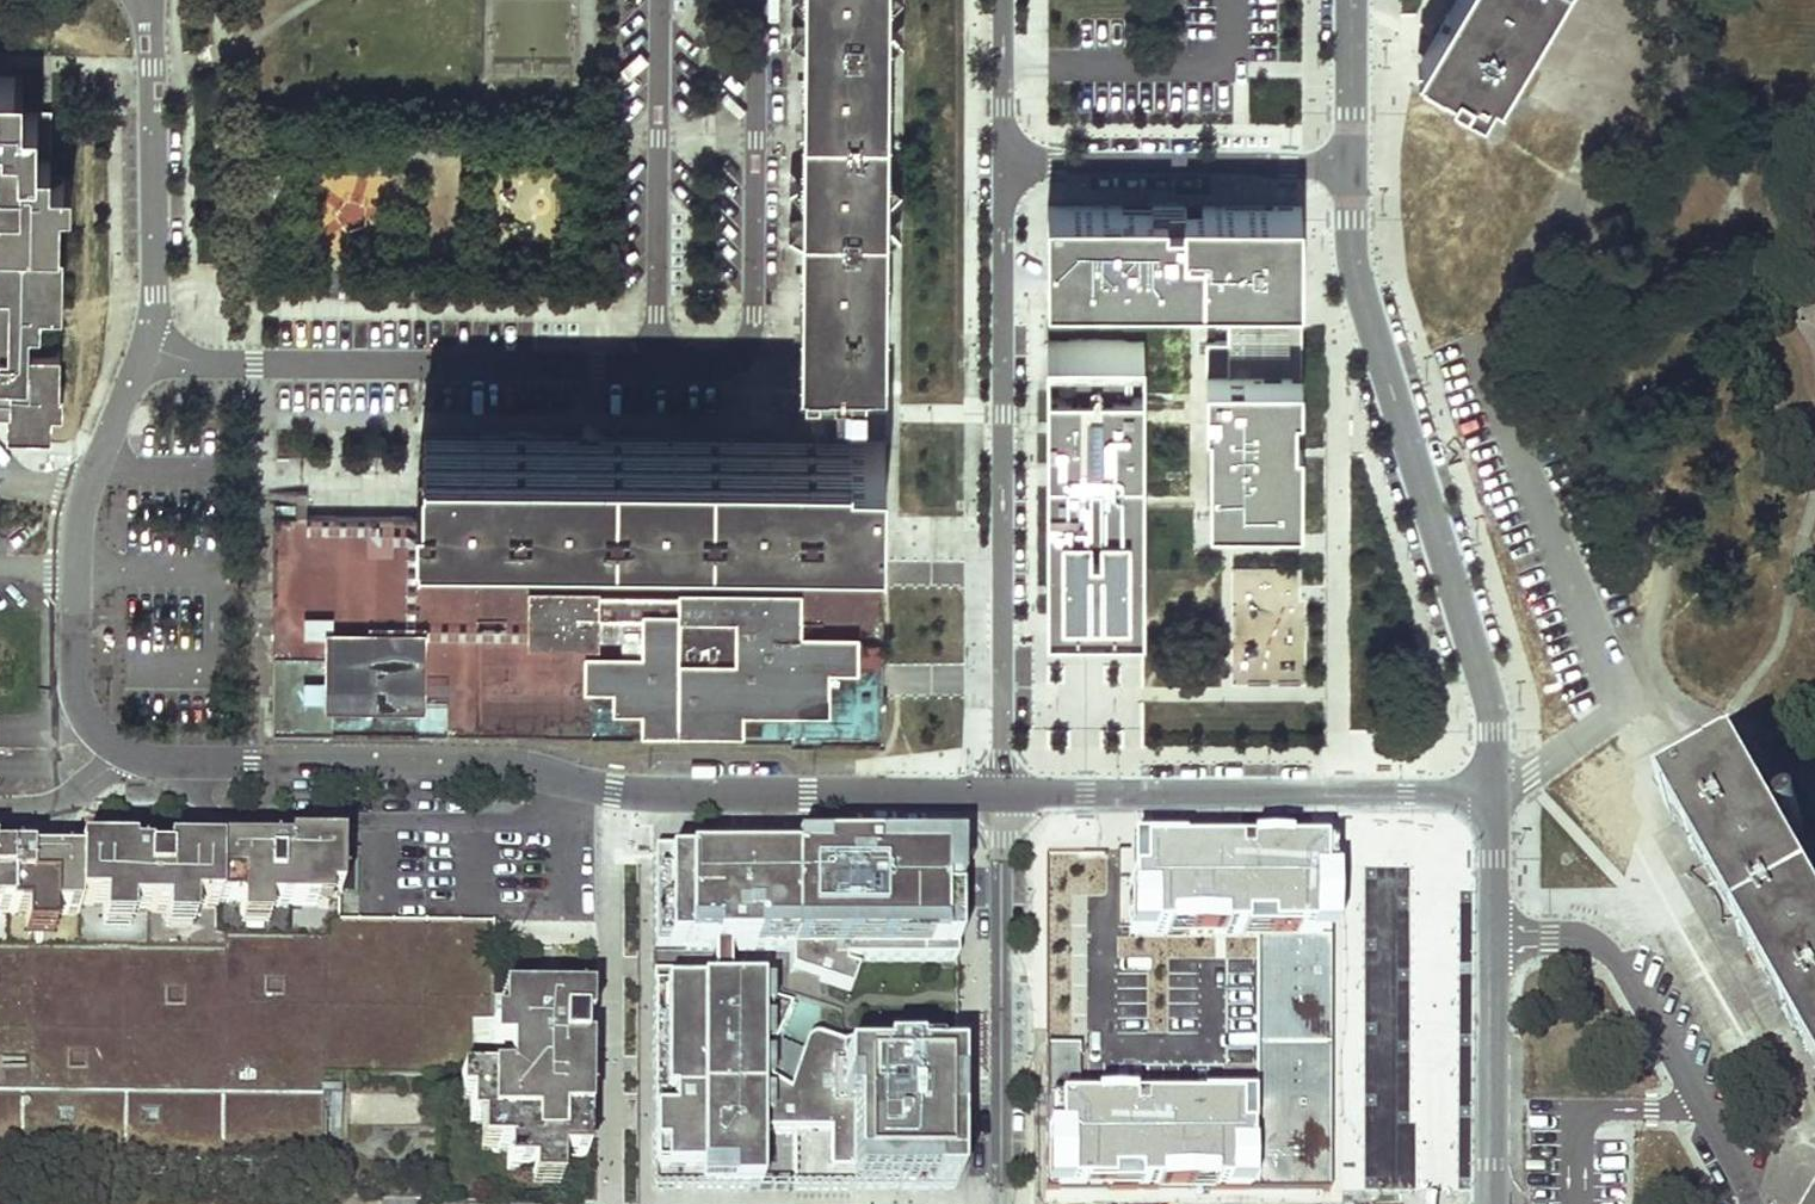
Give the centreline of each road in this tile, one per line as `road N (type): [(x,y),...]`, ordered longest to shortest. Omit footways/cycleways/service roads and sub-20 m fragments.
road 1 (residential): [(1003,795),(643,795),(478,766),(138,759),(98,732),(76,687),(77,533),(111,426)]
road 2 (residential): [(1356,167),(1357,260),(1484,685),(1492,794)]
road 3 (residential): [(1009,164),(1003,795)]
road 4 (residential): [(657,367),(253,366),(192,362),(146,344)]
road 5 (residential): [(1492,794),(1003,795)]
road 6 (residential): [(657,367),(715,367),(745,351),(755,314),(757,0)]
road 7 (residential): [(1746,1203),(1673,1036),(1612,955),(1560,938),(1489,938)]
road 8 (residential): [(1002,1203),(1003,795)]
road 9 (residential): [(661,0),(657,367)]
road 10 (residential): [(1009,164),(1356,167)]
road 11 (residential): [(145,0),(156,252),(146,344)]
road 12 (residential): [(1489,1203),(1489,938)]
road 13 (residential): [(1354,0),(1356,167)]
road 14 (residential): [(1008,0),(1009,164)]
road 15 (residential): [(1489,938),(1492,794)]

